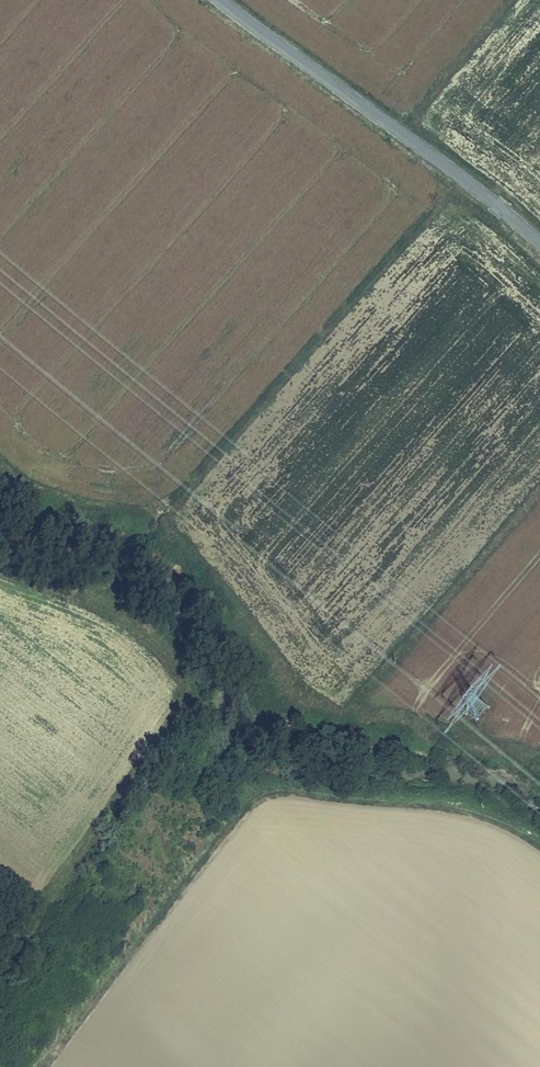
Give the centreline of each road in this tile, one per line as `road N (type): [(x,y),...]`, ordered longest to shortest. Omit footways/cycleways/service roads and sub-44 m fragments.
road 1 (track): [(539,847),(455,811),(253,795),(47,1066)]
road 2 (tertiary): [(221,0),(539,242)]

